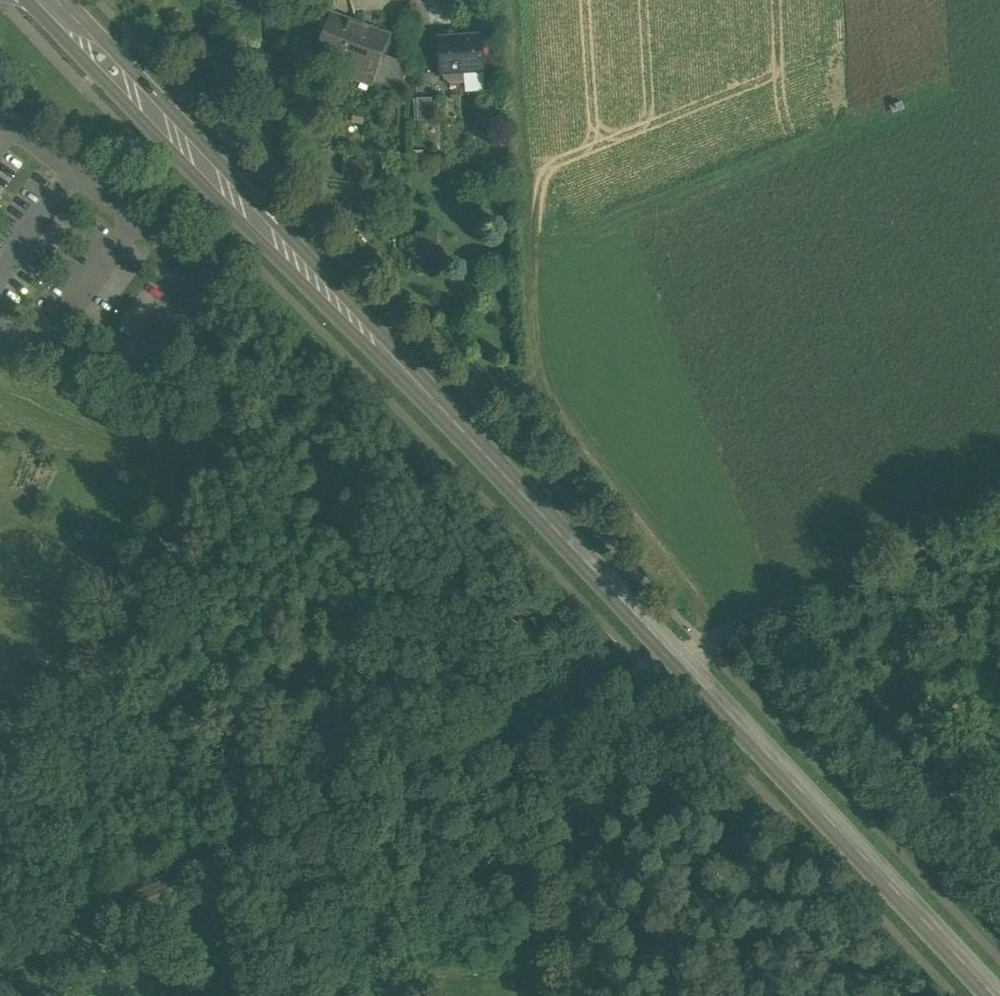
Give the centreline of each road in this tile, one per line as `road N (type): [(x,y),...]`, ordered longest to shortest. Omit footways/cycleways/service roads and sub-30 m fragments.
road 1 (secondary): [(993,995),(40,0)]
road 2 (track): [(713,626),(543,398),(533,364),(528,256)]
road 3 (track): [(880,112),(528,256)]
road 4 (track): [(999,505),(713,626)]
road 5 (track): [(511,0),(528,256)]

